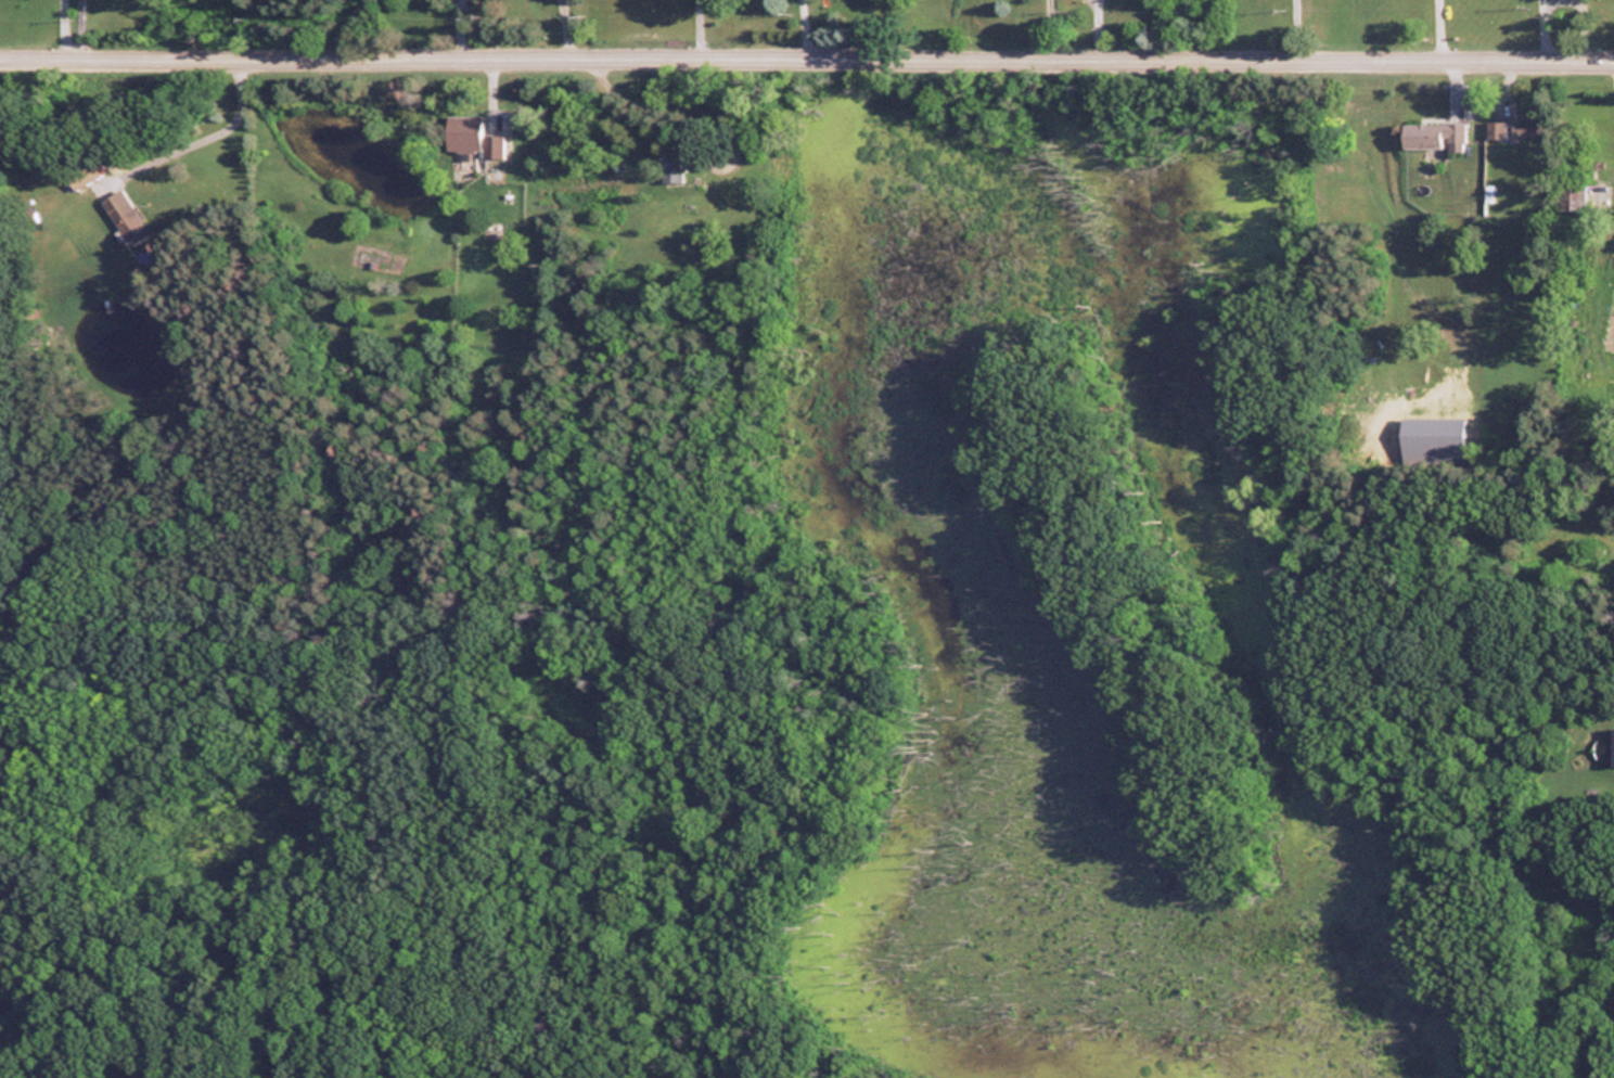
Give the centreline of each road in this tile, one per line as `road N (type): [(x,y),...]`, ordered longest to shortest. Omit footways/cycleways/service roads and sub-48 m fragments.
road 1 (residential): [(0,59),(1613,61)]

